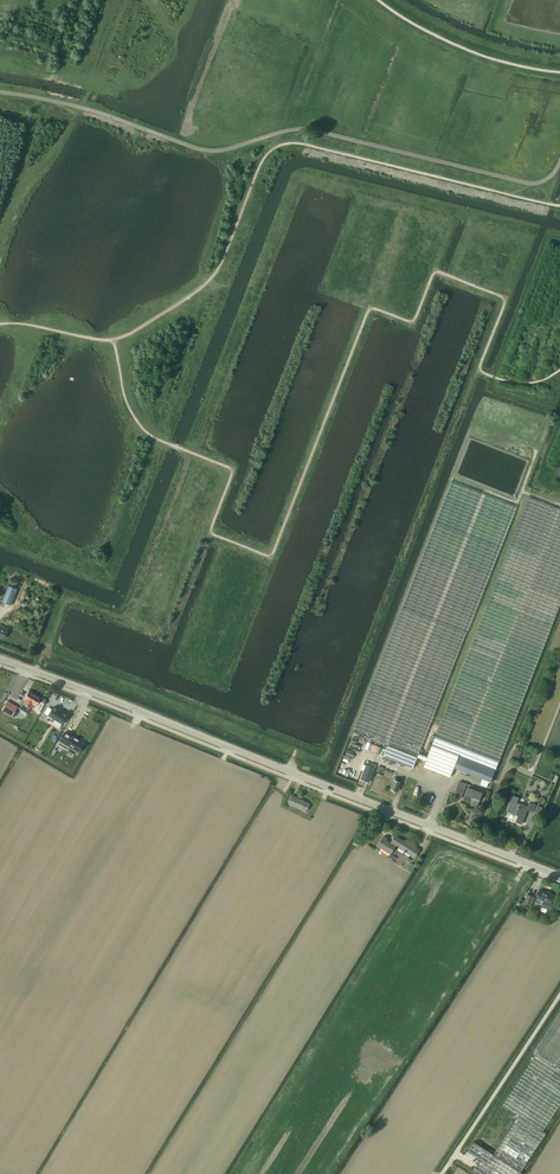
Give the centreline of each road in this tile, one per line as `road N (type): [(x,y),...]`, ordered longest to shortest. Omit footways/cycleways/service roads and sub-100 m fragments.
road 1 (secondary): [(559,875),(0,658)]
road 2 (unclassified): [(442,1173),(559,994)]

